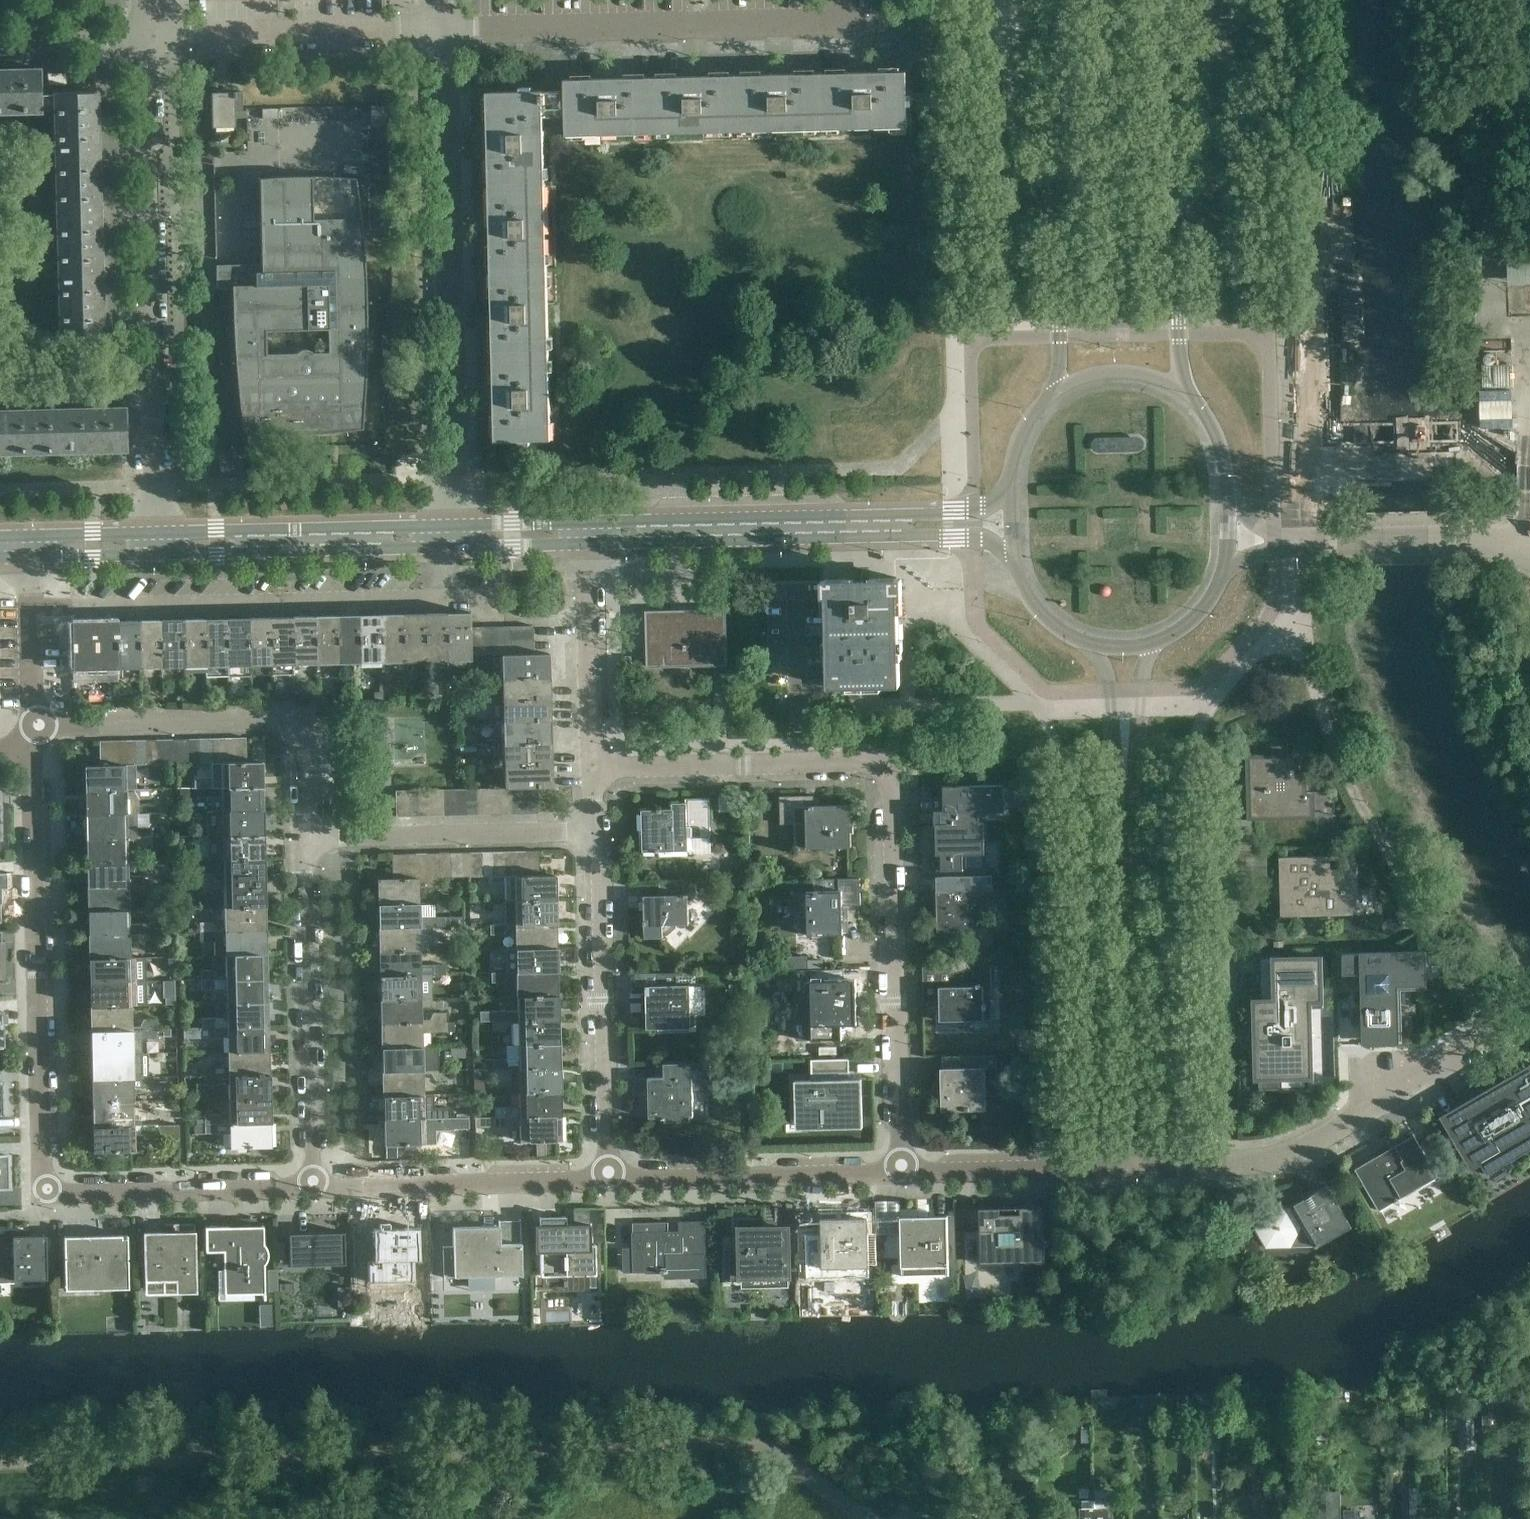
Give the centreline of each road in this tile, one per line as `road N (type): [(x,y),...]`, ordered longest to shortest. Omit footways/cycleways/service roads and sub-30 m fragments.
road 1 (residential): [(457,527),(441,29)]
road 2 (residential): [(901,1167),(893,780),(876,764),(799,764)]
road 3 (tertiary): [(587,542),(973,539),(1018,567)]
road 4 (residential): [(43,1188),(38,750)]
road 5 (tertiary): [(1013,492),(972,508),(887,517),(586,524)]
road 6 (residential): [(36,604),(442,595)]
road 7 (residential): [(441,29),(847,22)]
road 8 (tertiary): [(1188,394),(1179,337),(1174,0)]
road 9 (tertiary): [(1061,0),(1061,390)]
road 10 (residential): [(1134,1169),(1247,1167),(1296,1154),(1489,1039)]
road 11 (residential): [(309,833),(306,715),(37,726)]
road 12 (residential): [(1134,1169),(1127,805)]
road 13 (residential): [(613,1184),(599,830)]
road 14 (residential): [(313,1184),(309,833)]
road 15 (residential): [(154,376),(146,41)]
road 16 (tertiary): [(457,527),(157,534)]
road 17 (residential): [(313,1184),(613,1184)]
road 18 (residential): [(146,41),(189,32),(441,29)]
road 19 (residential): [(309,833),(599,830)]
road 20 (residential): [(613,1184),(872,1176),(901,1167)]
road 21 (tertiary): [(158,554),(442,546)]
road 22 (residential): [(43,1188),(313,1184)]
road 23 (tertiary): [(1529,551),(1456,540),(1276,541)]
road 24 (residential): [(901,1167),(931,1174),(1134,1169)]
road 25 (residential): [(591,771),(587,542)]
road 26 (residential): [(799,764),(591,771)]
road 27 (residential): [(799,764),(797,587)]
road 28 (residential): [(1127,805),(1154,643)]
road 29 (residential): [(1096,646),(1127,805)]
road 30 (residential): [(157,534),(154,376)]
road 31 (residential): [(154,376),(0,379)]
road 32 (residential): [(0,45),(146,41)]
road 33 (tertiary): [(1188,394),(1123,372),(1061,390)]
road 34 (tertiary): [(586,524),(457,527)]
road 35 (tertiary): [(459,546),(587,542)]
road 36 (tertiary): [(35,557),(158,554)]
road 37 (tertiary): [(157,534),(35,537)]
road 38 (residential): [(37,726),(36,604)]

